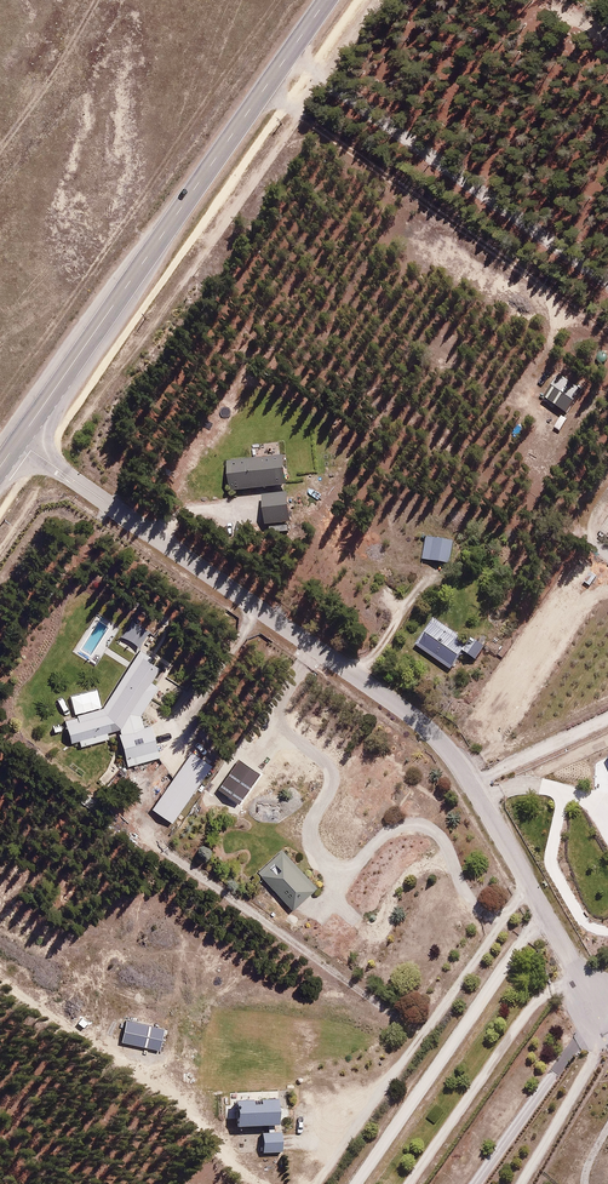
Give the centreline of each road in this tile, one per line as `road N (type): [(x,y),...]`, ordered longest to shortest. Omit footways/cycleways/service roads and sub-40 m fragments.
road 1 (residential): [(18,441),(410,712),(450,750),(601,1010)]
road 2 (tertiary): [(18,441),(325,0)]

